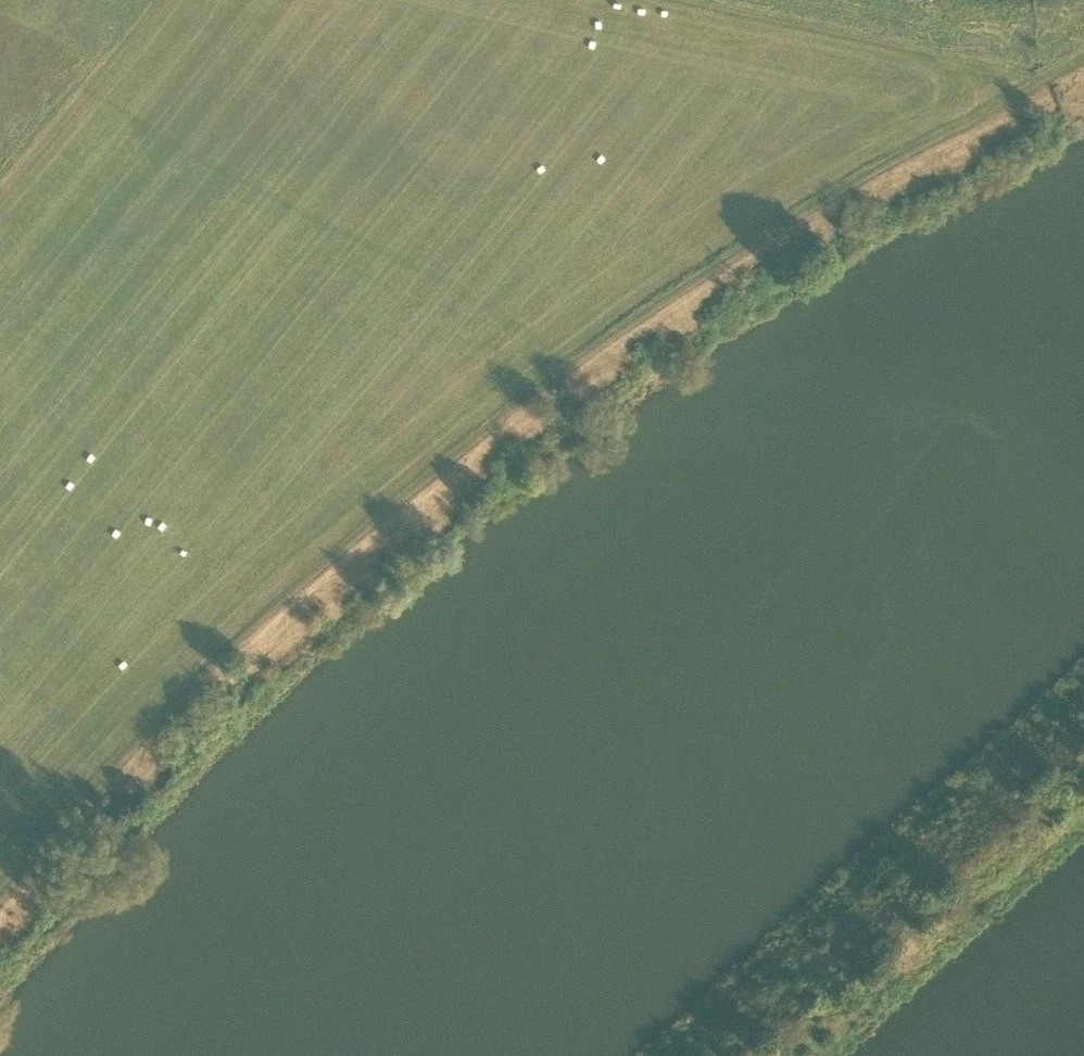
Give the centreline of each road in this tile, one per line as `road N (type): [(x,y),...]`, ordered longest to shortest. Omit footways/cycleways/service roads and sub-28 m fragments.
road 1 (track): [(0,898),(198,679),(485,428),(561,369),(812,209),(1083,62)]

